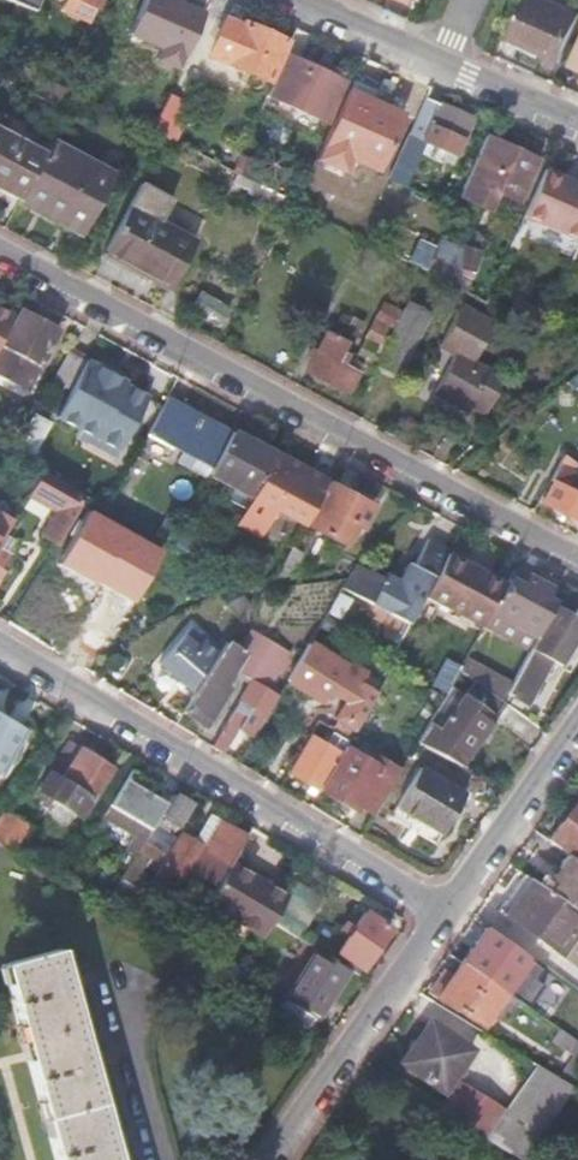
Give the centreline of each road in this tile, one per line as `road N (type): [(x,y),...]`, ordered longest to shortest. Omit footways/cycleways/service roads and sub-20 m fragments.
road 1 (residential): [(0,255),(577,568)]
road 2 (residential): [(0,644),(445,911)]
road 3 (residential): [(273,1159),(445,911)]
road 4 (residential): [(445,911),(577,723)]
road 5 (residential): [(121,994),(169,1159)]
road 6 (residential): [(441,67),(293,0)]
road 7 (residential): [(577,125),(441,67)]

